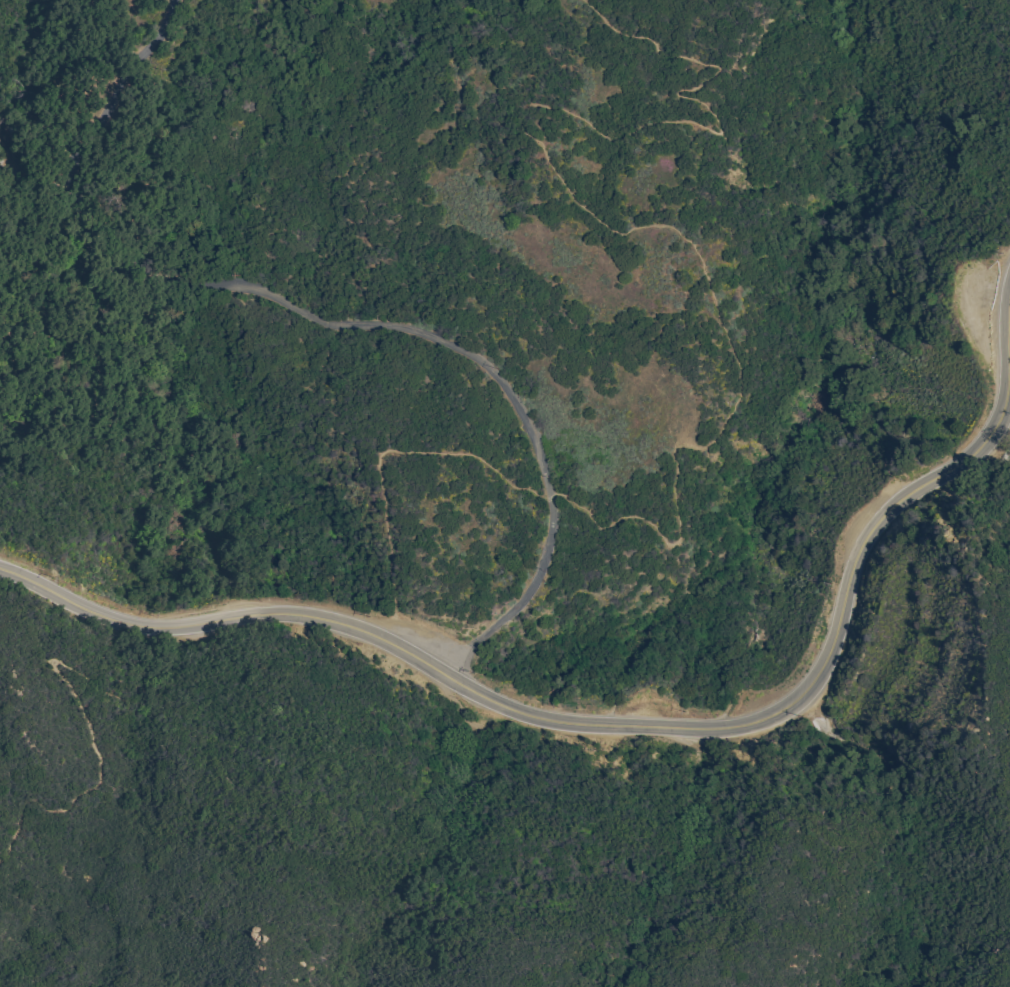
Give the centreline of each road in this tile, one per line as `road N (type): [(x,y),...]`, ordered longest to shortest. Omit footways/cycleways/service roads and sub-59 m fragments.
road 1 (tertiary): [(0,568),(154,627),(289,614),(345,625),(479,697),(545,720),(740,726),(783,709),(818,675),(867,534),(995,428),(1008,383),(1009,289)]
road 2 (residential): [(175,0),(76,178),(105,237),(180,274),(263,294),(317,322),(412,330),(452,347),(494,375),(536,444),(552,525),(542,565),(520,604),(441,675)]

